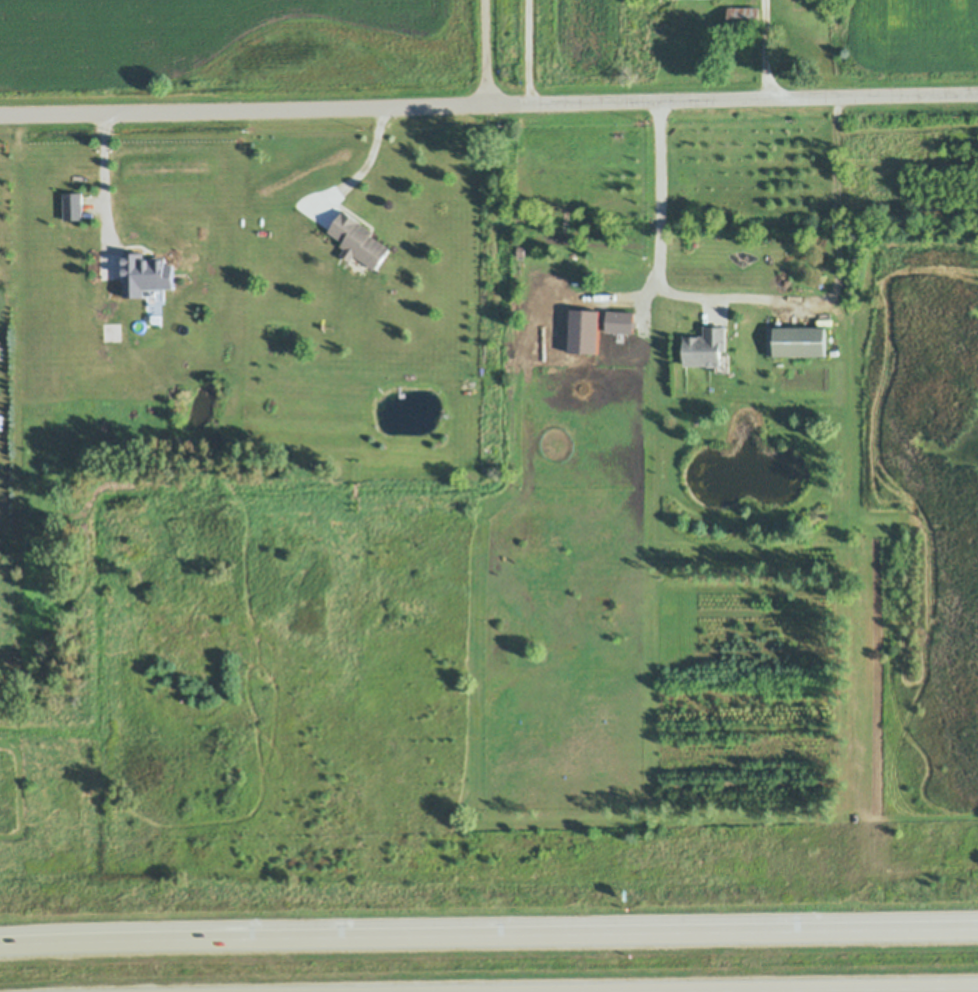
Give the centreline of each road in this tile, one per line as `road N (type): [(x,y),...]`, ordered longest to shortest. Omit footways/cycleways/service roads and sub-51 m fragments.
road 1 (residential): [(977,95),(0,116)]
road 2 (motorway): [(977,931),(0,944)]
road 3 (motorway): [(800,991),(977,991)]

